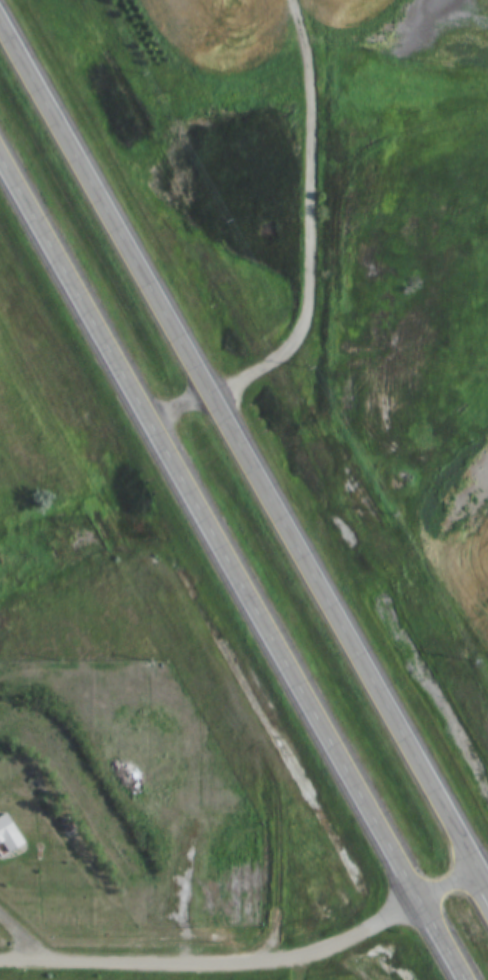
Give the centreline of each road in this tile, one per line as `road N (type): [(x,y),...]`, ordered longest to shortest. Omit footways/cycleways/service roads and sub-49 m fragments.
road 1 (trunk): [(471,859),(0,25)]
road 2 (trunk): [(0,157),(465,979)]
road 3 (residential): [(0,961),(287,961),(314,954),(414,890)]
road 4 (track): [(487,716),(440,633),(428,591),(439,527),(487,474)]

